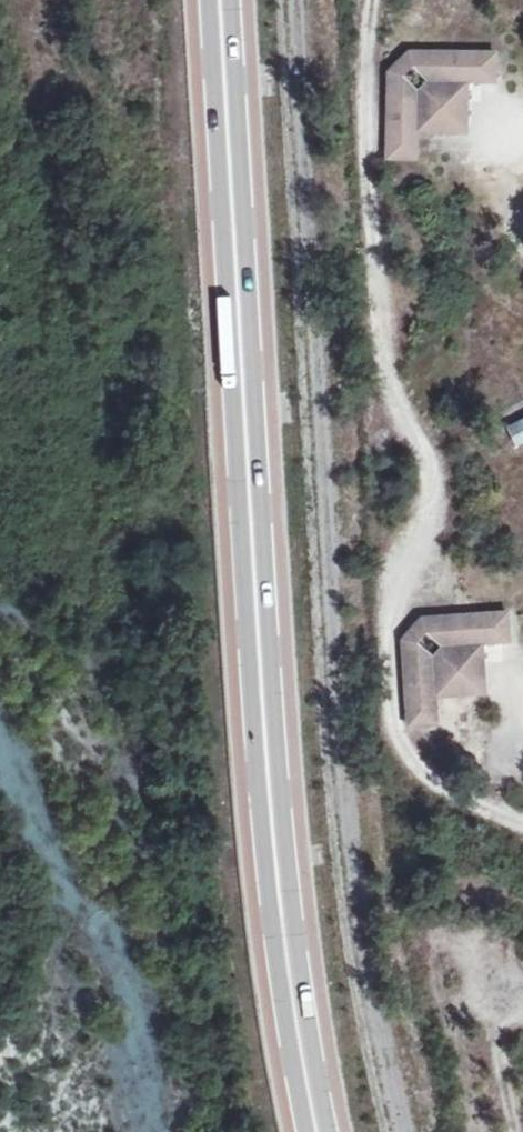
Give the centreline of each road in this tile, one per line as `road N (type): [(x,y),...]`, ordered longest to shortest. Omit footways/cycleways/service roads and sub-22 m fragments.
road 1 (track): [(297,0),(339,722),(372,997),(406,1131)]
road 2 (trunk): [(223,0),(271,760),(284,914),(319,1131)]
road 3 (track): [(364,5),(374,236),(409,403),(437,470),(377,546),(392,717),(453,780),(522,809)]

